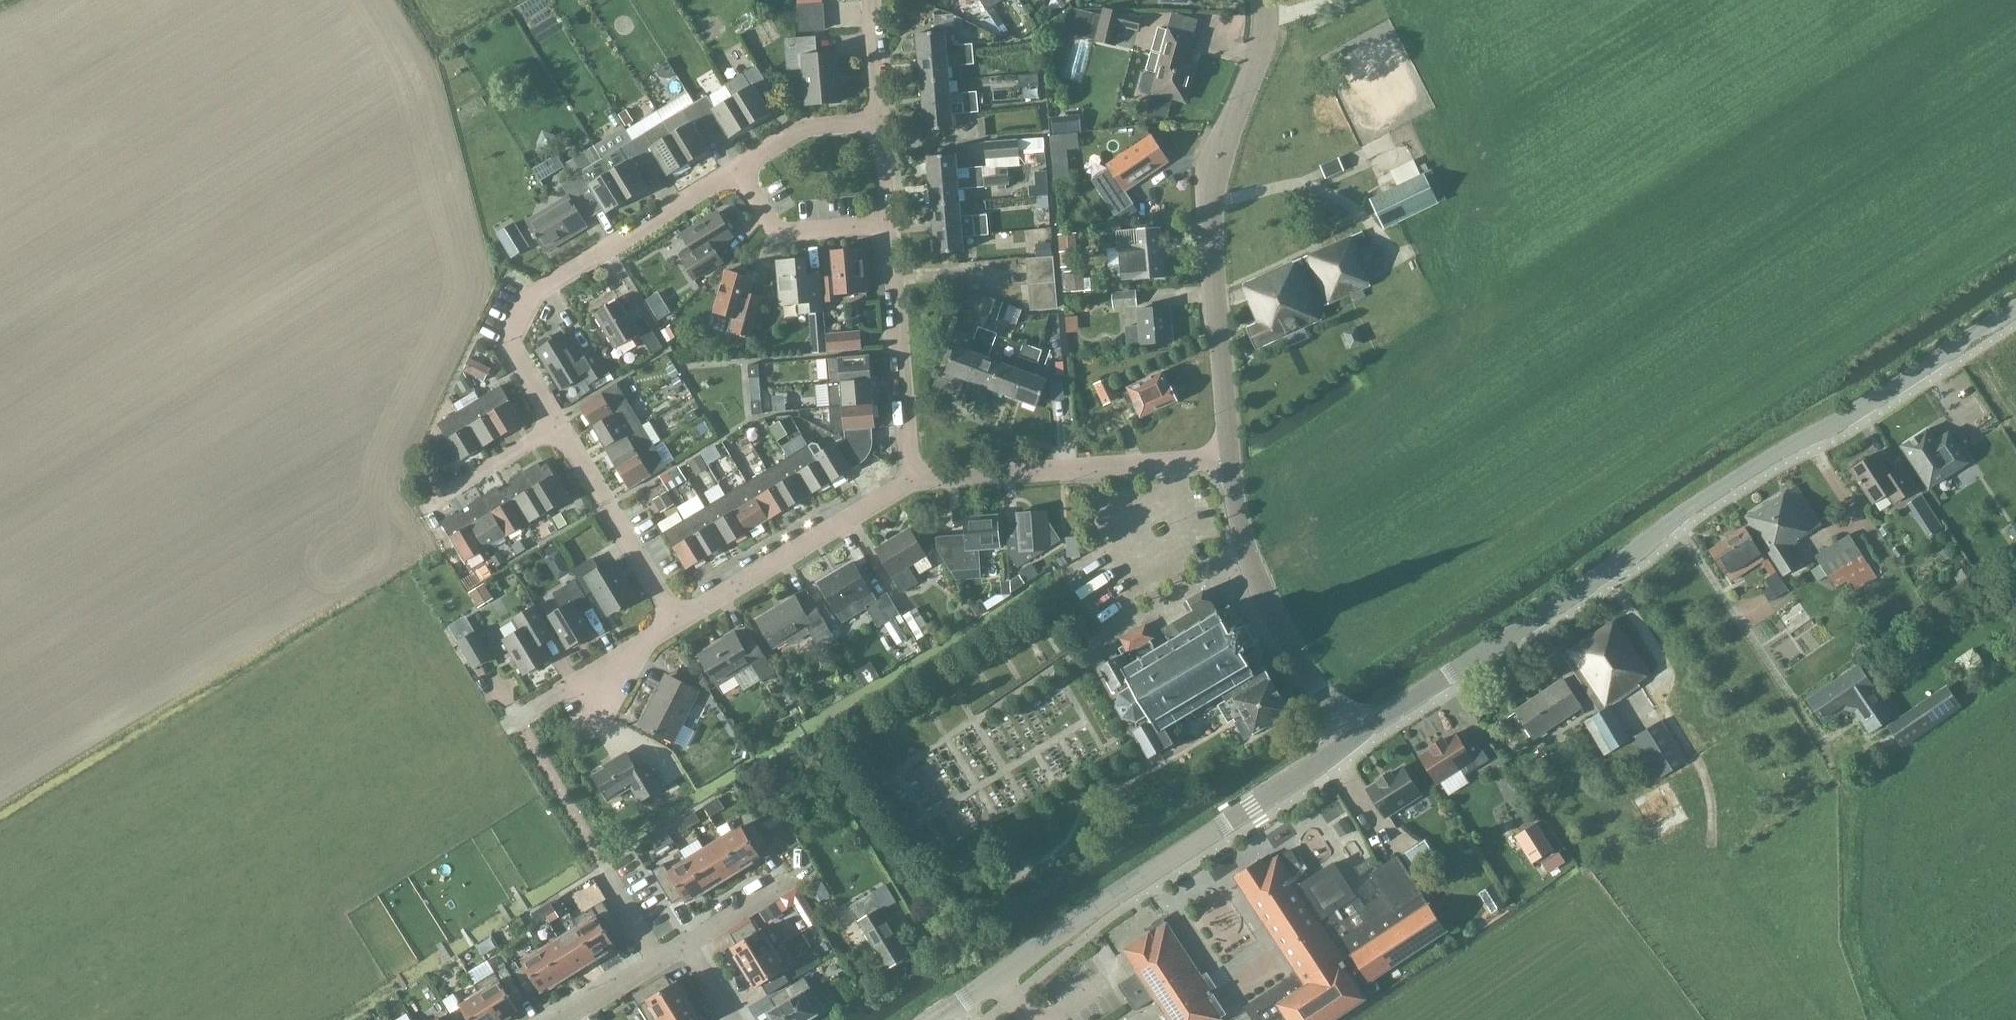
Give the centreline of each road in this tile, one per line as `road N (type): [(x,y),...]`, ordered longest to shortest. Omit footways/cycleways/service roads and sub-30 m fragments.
road 1 (tertiary): [(1351,738),(2015,309)]
road 2 (tertiary): [(933,1019),(1351,738)]
road 3 (unclassified): [(1230,457),(1213,202),(1261,41),(1265,0)]
road 4 (residential): [(557,425),(508,342),(534,293),(737,171)]
road 5 (residential): [(907,485),(1230,457)]
road 6 (unclassified): [(1351,738),(1253,569),(1230,457)]
road 7 (residential): [(676,620),(907,485)]
road 8 (residential): [(907,485),(889,223)]
road 9 (residential): [(676,620),(557,425)]
road 10 (residential): [(889,223),(788,231),(774,225),(737,171)]
road 11 (residential): [(424,508),(557,425)]
road 12 (residential): [(737,171),(802,130),(880,126)]
road 13 (residential): [(806,870),(685,943)]
road 14 (residential): [(880,126),(870,0)]

